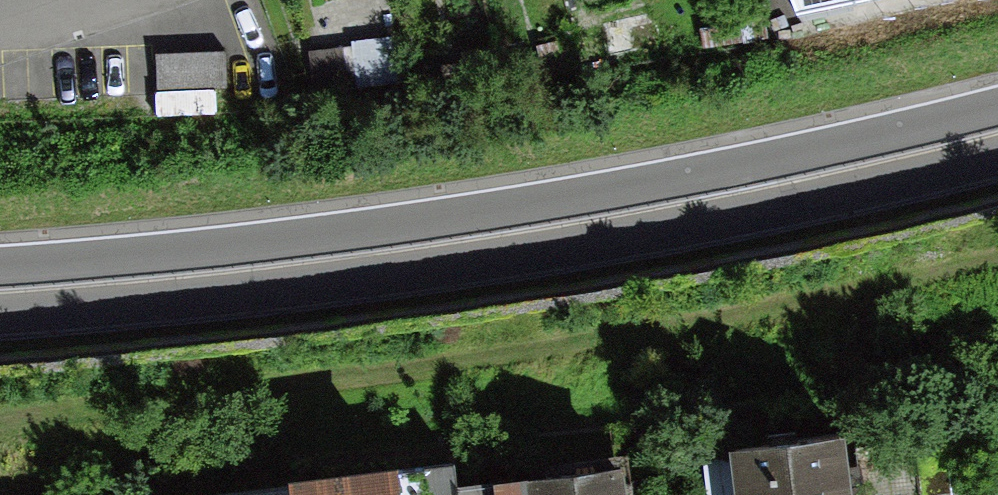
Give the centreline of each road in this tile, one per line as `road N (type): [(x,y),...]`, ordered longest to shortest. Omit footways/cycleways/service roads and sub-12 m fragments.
road 1 (primary): [(997,106),(674,178),(268,241),(0,266)]
road 2 (primary): [(0,311),(282,288),(531,253),(851,193),(997,156)]
road 3 (track): [(0,407),(716,323),(997,256)]

